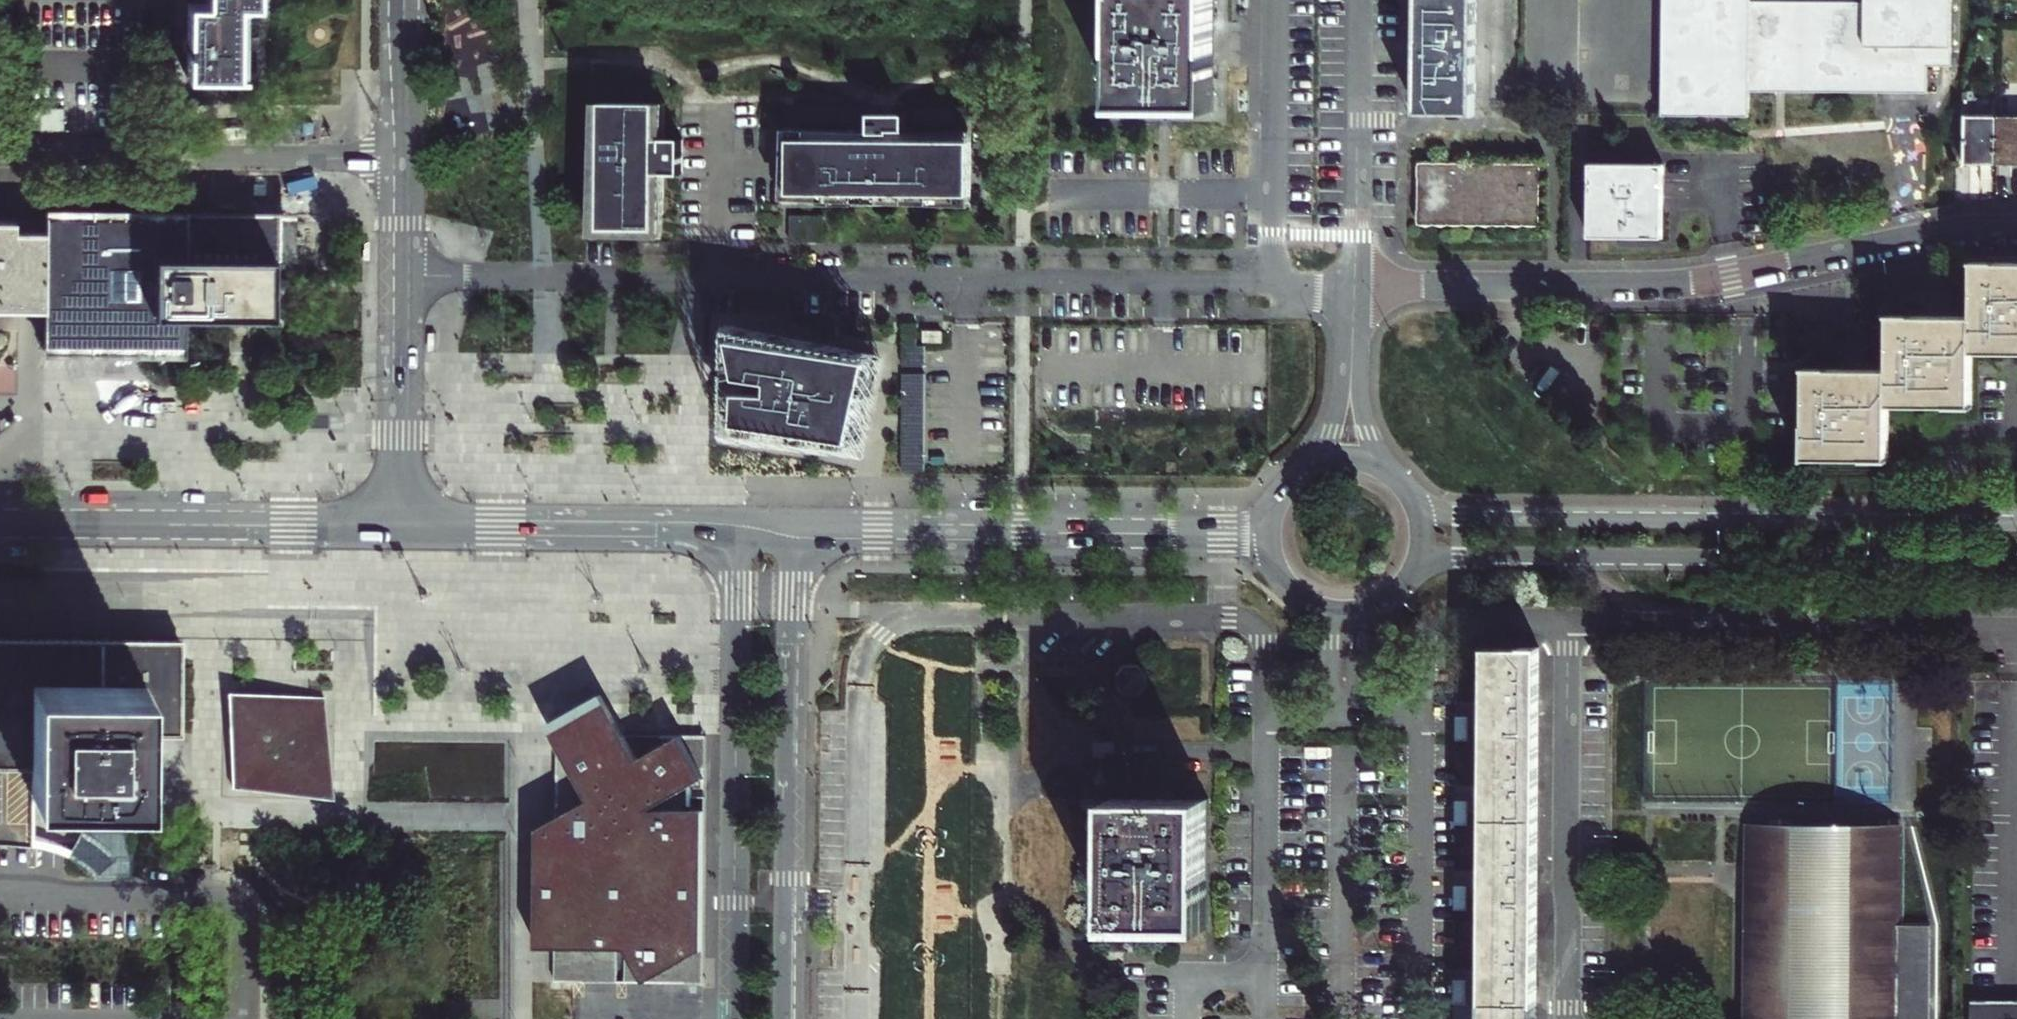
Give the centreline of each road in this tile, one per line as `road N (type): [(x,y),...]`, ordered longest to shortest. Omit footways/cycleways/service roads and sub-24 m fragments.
road 1 (residential): [(401,275),(1270,284)]
road 2 (residential): [(1354,284),(1682,283),(1951,229),(2016,227)]
road 3 (secondary): [(1409,580),(1460,557),(2016,561)]
road 4 (secondary): [(2016,523),(1458,517),(1437,514),(1413,496)]
road 5 (tertiary): [(783,1018),(788,529)]
road 6 (tertiary): [(737,529),(736,1018)]
road 7 (secondary): [(1267,532),(788,529)]
road 8 (secondary): [(399,527),(0,524)]
road 9 (secondary): [(737,529),(399,527)]
road 10 (residential): [(1273,0),(1270,284)]
road 11 (secondary): [(403,0),(401,275)]
road 12 (secondary): [(401,275),(399,527)]
road 13 (secondary): [(1267,532),(1280,579),(1319,608),(1369,609),(1409,580)]
road 14 (residential): [(1351,356),(1335,420),(1299,472)]
road 15 (residential): [(1395,475),(1368,435),(1351,356)]

